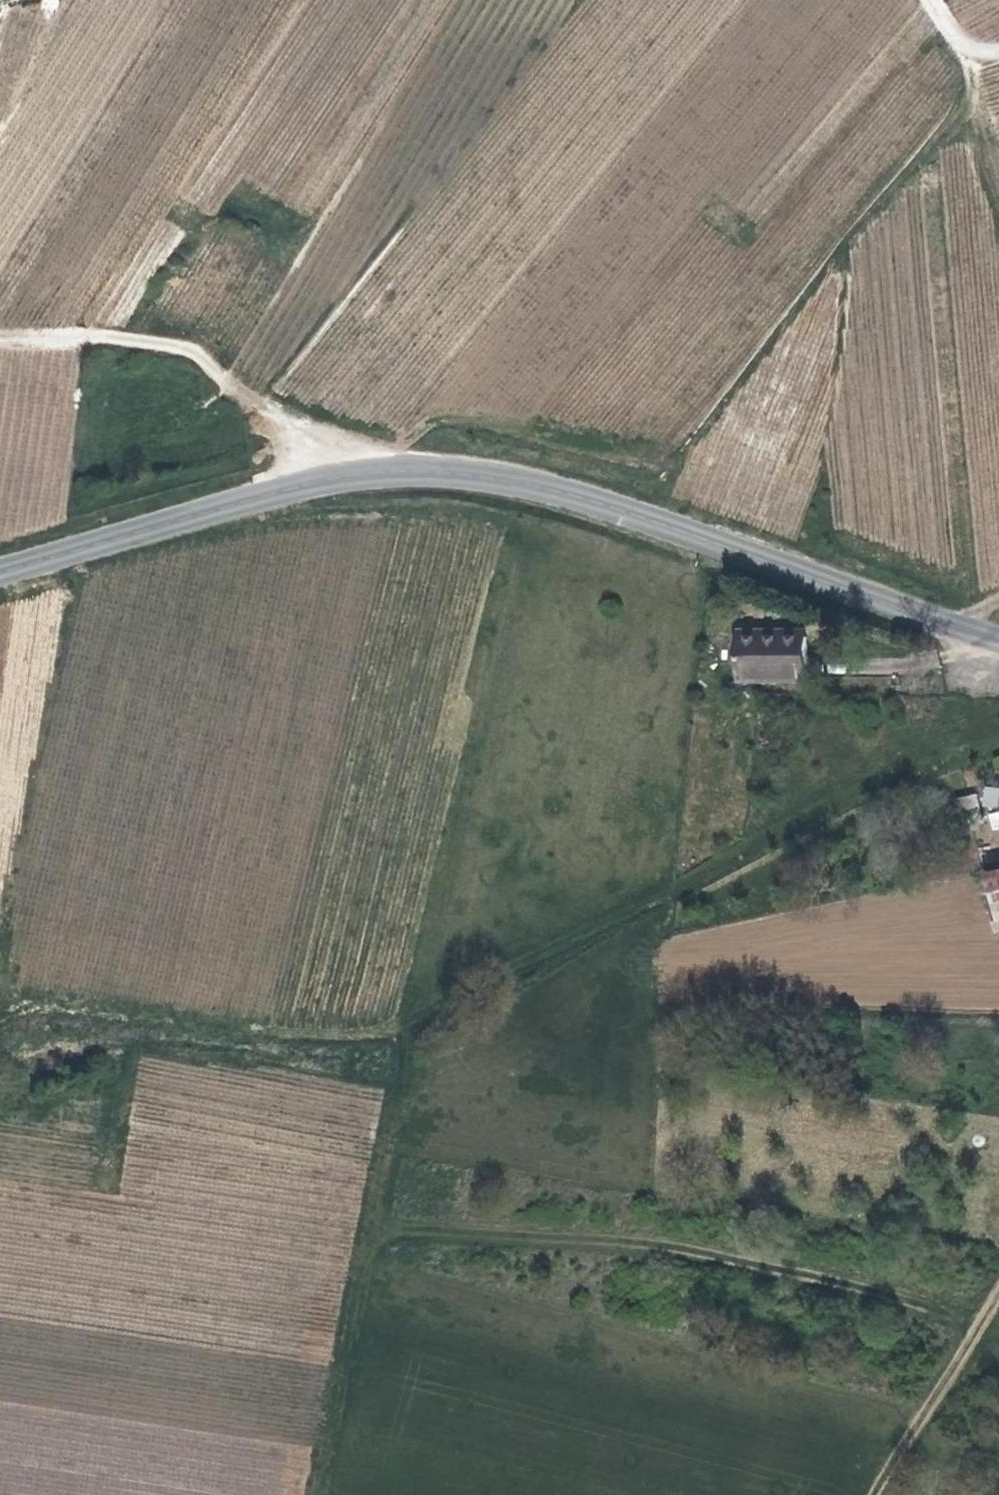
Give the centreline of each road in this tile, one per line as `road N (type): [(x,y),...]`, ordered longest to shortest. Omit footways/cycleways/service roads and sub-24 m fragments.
road 1 (track): [(998,749),(826,814),(388,1035),(311,1038),(32,1006),(0,1014)]
road 2 (tertiary): [(0,571),(334,479),(434,471),(619,509),(998,639)]
road 3 (track): [(983,1321),(654,1245),(382,1232),(369,1241),(325,1494)]
road 4 (track): [(378,471),(421,429),(458,420),(663,463),(955,109)]
road 5 (track): [(0,334),(104,334),(195,353),(334,479)]
road 6 (track): [(873,1494),(998,1294)]

